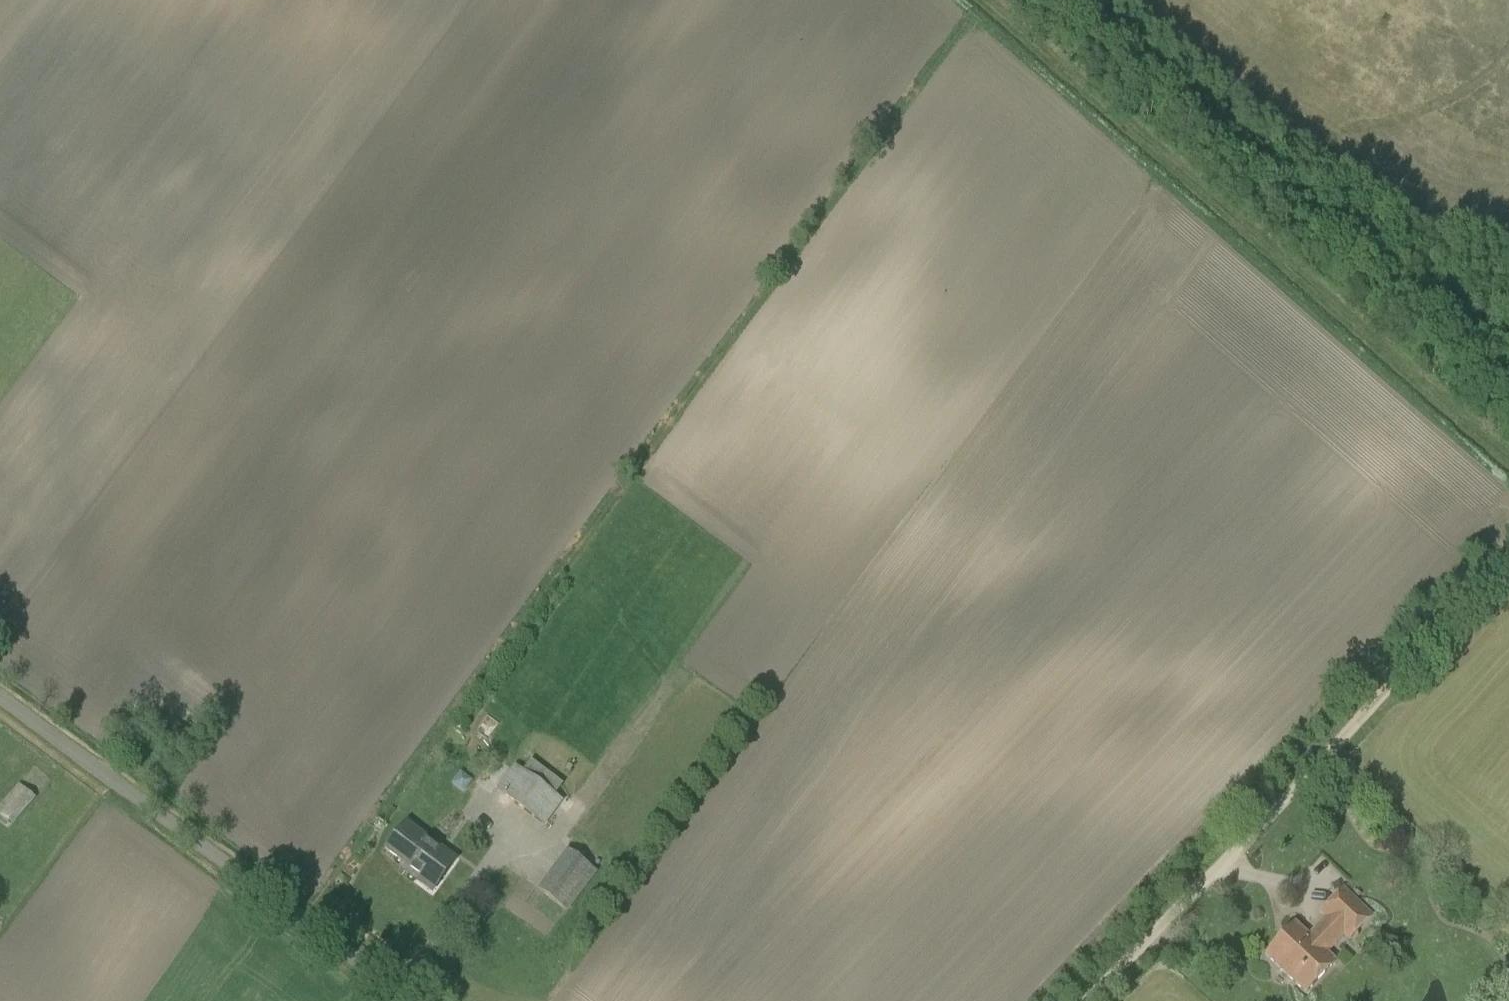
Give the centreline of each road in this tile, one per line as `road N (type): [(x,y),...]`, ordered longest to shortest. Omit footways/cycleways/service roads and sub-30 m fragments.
road 1 (track): [(1092,1000),(1508,570)]
road 2 (unclassified): [(391,1000),(0,722)]

